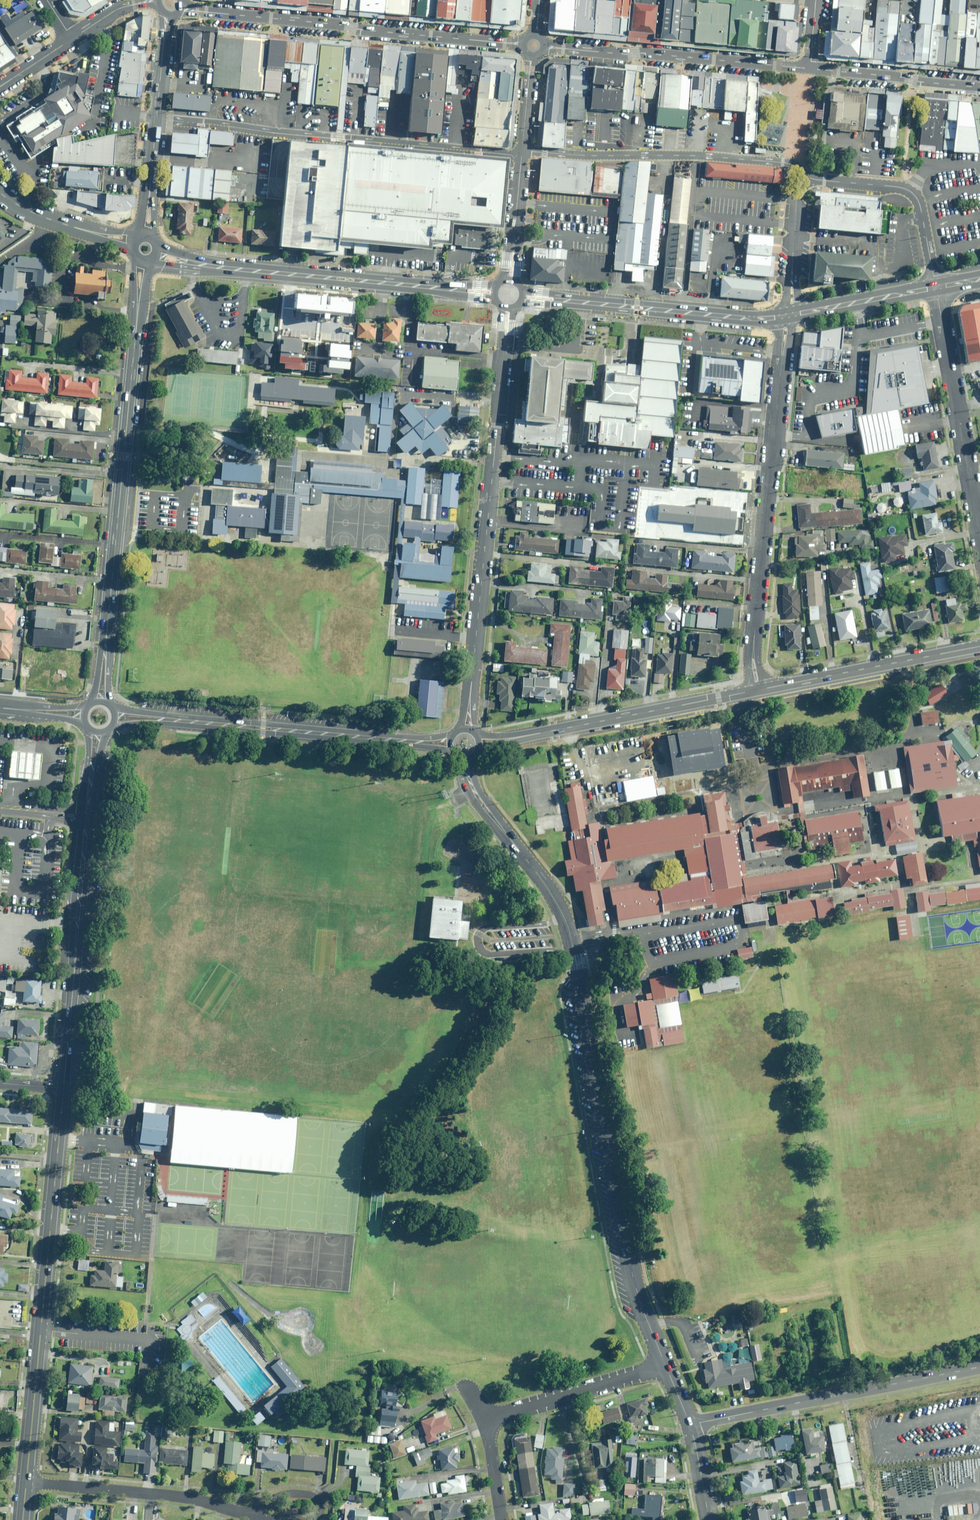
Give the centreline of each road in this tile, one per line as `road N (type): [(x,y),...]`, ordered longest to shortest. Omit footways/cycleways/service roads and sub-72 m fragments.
road 1 (residential): [(468,762),(471,790),(566,921),(629,1265),(666,1368)]
road 2 (tertiary): [(100,700),(141,260)]
road 3 (tertiary): [(468,725),(508,306)]
road 4 (residential): [(787,315),(753,644),(758,690)]
road 5 (residential): [(521,152),(156,118)]
road 6 (tertiary): [(63,1088),(96,732)]
road 7 (tertiary): [(180,7),(522,44)]
road 8 (secondary): [(495,292),(156,254)]
road 9 (tertiary): [(115,716),(446,744)]
road 10 (residential): [(979,1367),(688,1424)]
road 11 (residential): [(521,152),(782,162),(806,176)]
road 12 (tertiary): [(483,745),(758,690)]
road 13 (secondary): [(520,295),(787,315)]
road 14 (tertiary): [(547,46),(810,68)]
road 15 (residential): [(979,534),(936,287)]
road 16 (residential): [(268,1514),(25,1482)]
road 17 (tertiary): [(40,1329),(63,1088)]
road 18 (tertiary): [(758,690),(979,646)]
road 19 (residential): [(806,176),(911,191),(936,287)]
road 20 (residential): [(492,1418),(666,1368)]
road 21 (tertiary): [(810,68),(979,87)]
road 22 (tertiary): [(25,1482),(40,1329)]
road 23 (secondary): [(787,315),(936,287)]
road 24 (secondary): [(133,239),(55,221),(0,191)]
road 25 (residential): [(806,176),(797,195),(787,315)]
road 26 (unclassified): [(146,1371),(148,1339),(40,1329)]
road 27 (tertiary): [(510,281),(521,152)]

